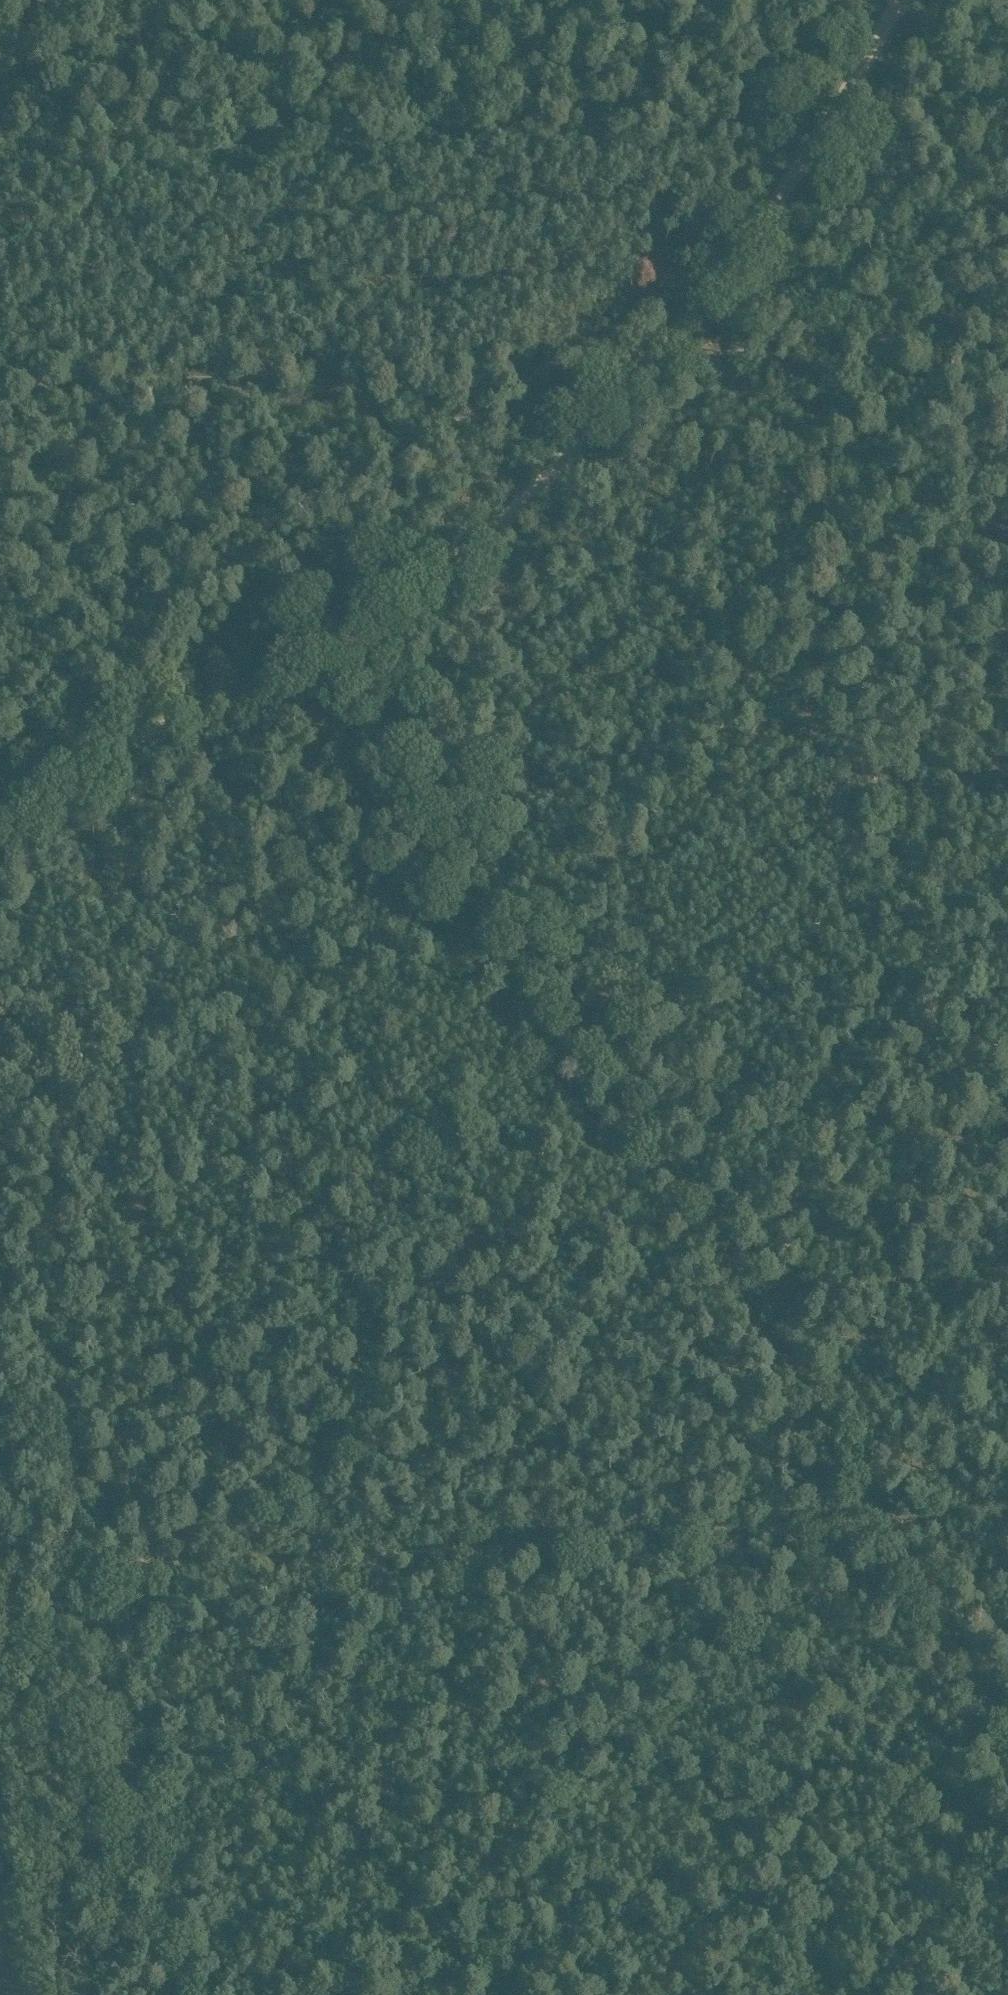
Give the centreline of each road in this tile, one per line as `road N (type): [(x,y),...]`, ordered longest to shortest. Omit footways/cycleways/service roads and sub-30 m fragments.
road 1 (track): [(1007,1744),(325,628)]
road 2 (track): [(897,0),(671,321),(647,371),(560,468),(488,530),(369,604),(146,736),(0,809)]
road 3 (track): [(87,1561),(383,1555),(1007,1512)]
road 4 (track): [(166,1994),(87,1561)]
road 5 (track): [(0,1306),(47,1387),(87,1561)]

